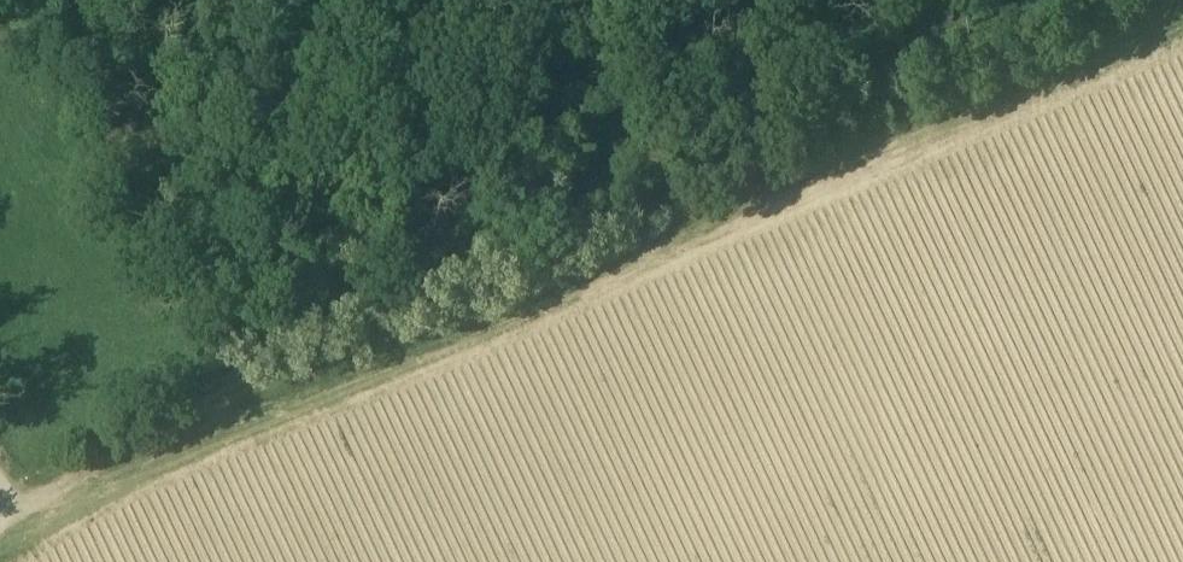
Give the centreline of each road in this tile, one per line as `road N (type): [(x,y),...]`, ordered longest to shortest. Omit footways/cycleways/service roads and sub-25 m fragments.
road 1 (track): [(600,250),(244,398),(5,514)]

